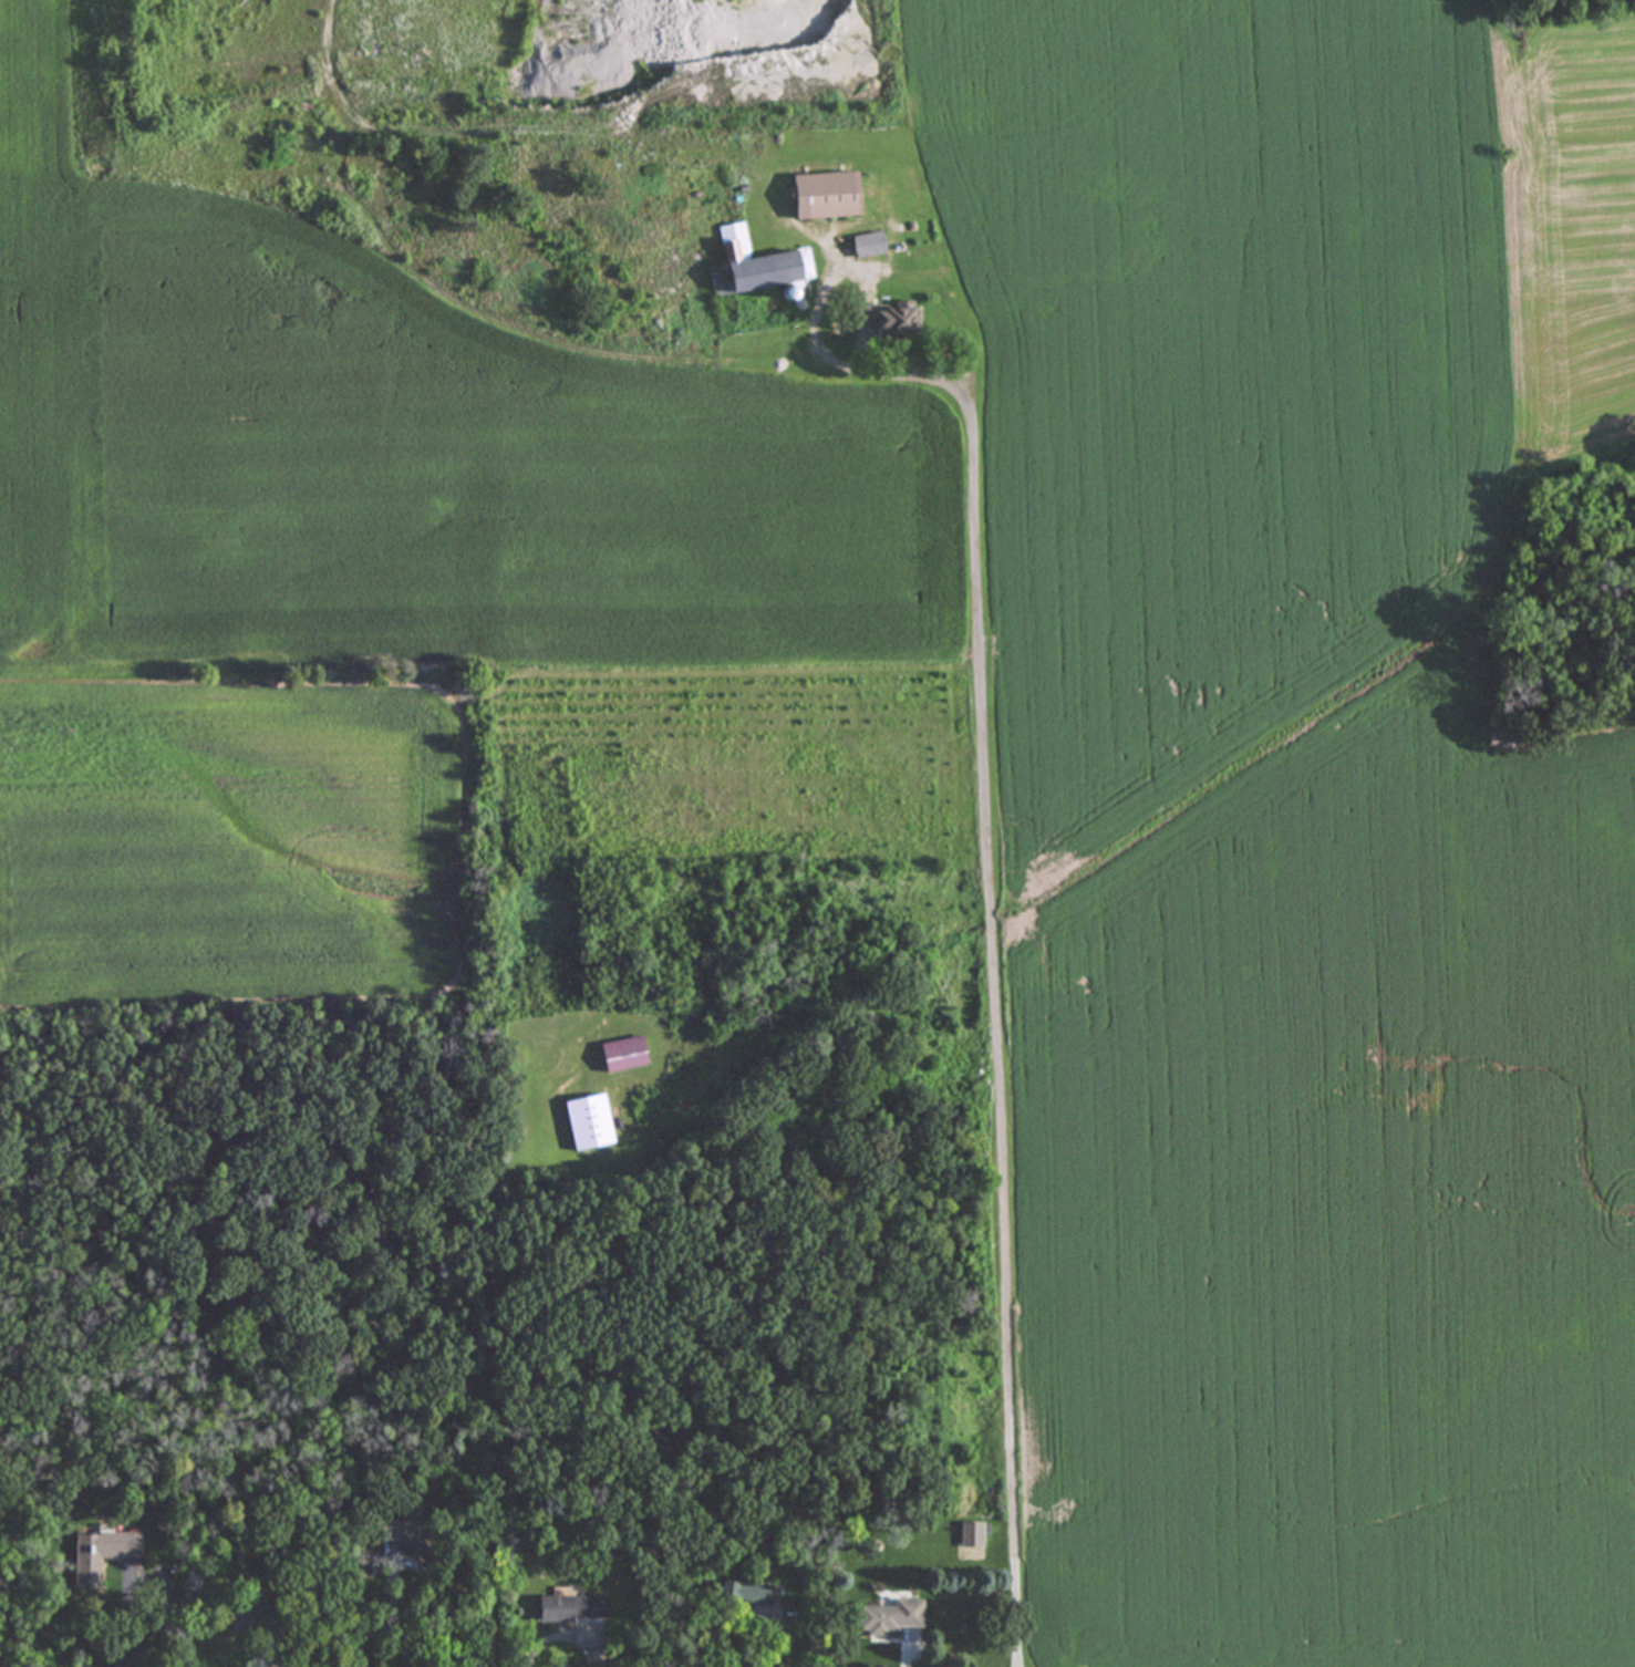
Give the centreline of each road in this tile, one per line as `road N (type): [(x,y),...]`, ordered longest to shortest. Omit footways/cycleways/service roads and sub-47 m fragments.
road 1 (residential): [(857,288),(902,293),(935,312),(960,342),(974,385),(1020,1666)]

